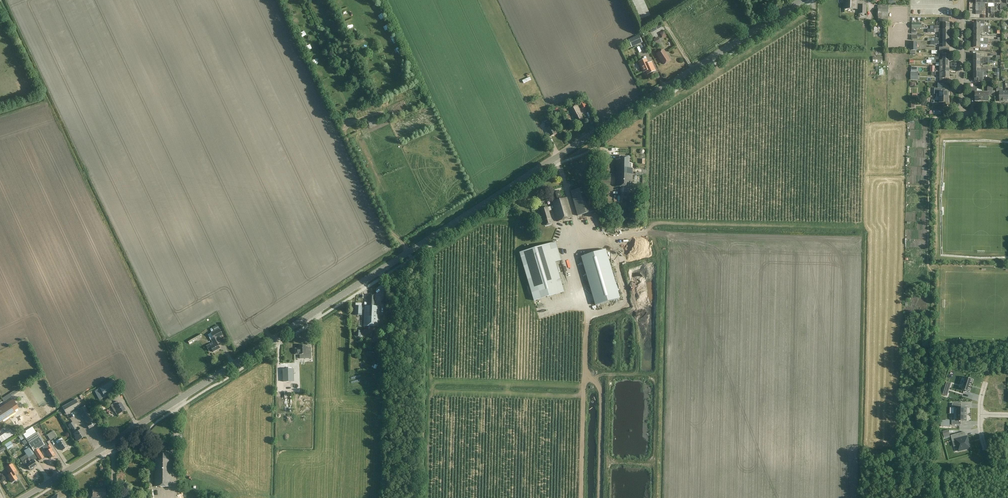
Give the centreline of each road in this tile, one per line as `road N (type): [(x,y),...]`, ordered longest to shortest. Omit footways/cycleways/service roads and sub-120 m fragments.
road 1 (tertiary): [(24,497),(802,0)]
road 2 (track): [(593,378),(658,377),(653,225),(854,231)]
road 3 (track): [(434,244),(429,497)]
road 4 (residential): [(1007,113),(961,113),(962,0)]
road 5 (track): [(586,342),(582,497)]
road 6 (track): [(408,252),(392,234),(344,131)]
road 7 (track): [(599,497),(601,388),(593,378)]
road 8 (track): [(658,377),(655,497)]

